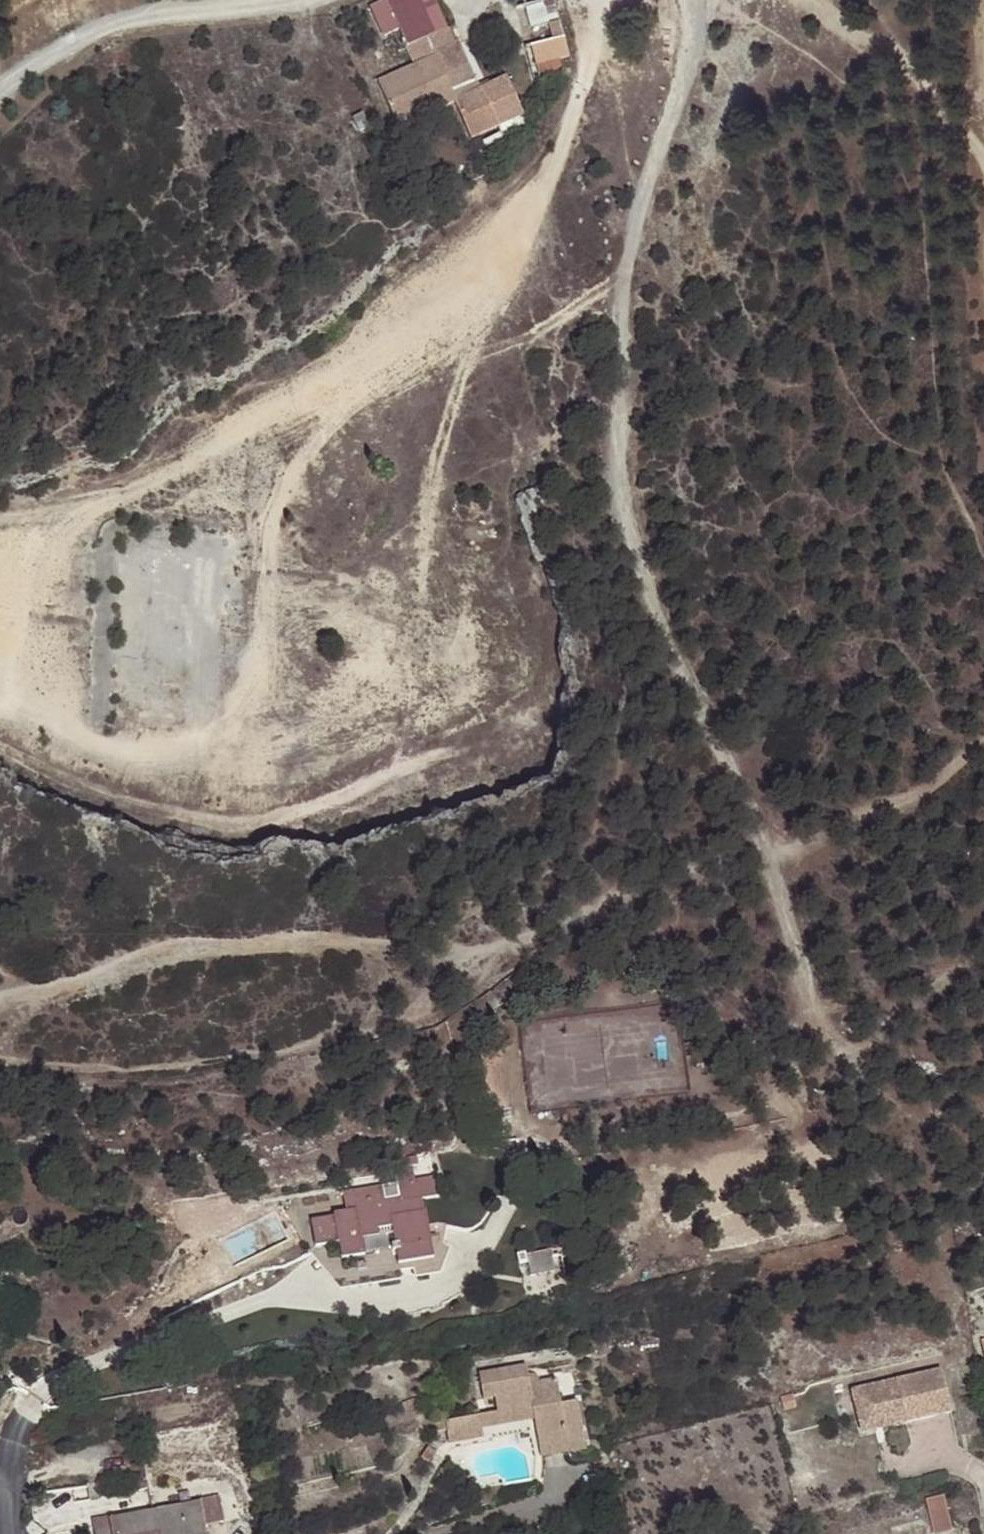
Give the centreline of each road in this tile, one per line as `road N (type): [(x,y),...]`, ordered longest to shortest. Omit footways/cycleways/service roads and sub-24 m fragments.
road 1 (track): [(604,0),(606,17),(547,183),(407,318),(259,428),(272,700),(232,747),(149,757),(64,726),(17,684),(24,584),(86,517),(183,471)]
road 2 (track): [(0,1000),(207,945),(334,939),(457,958),(503,950),(667,876),(766,850),(809,995),(840,1053),(860,1059),(875,1052),(900,1011),(983,957)]
road 3 (track): [(698,0),(697,41),(624,273),(621,501),(639,564),(766,850),(799,852),(865,816),(909,805),(983,741)]
road 4 (unclassified): [(304,0),(122,22),(73,40),(0,90)]
road 5 (track): [(983,159),(893,49),(806,0)]

